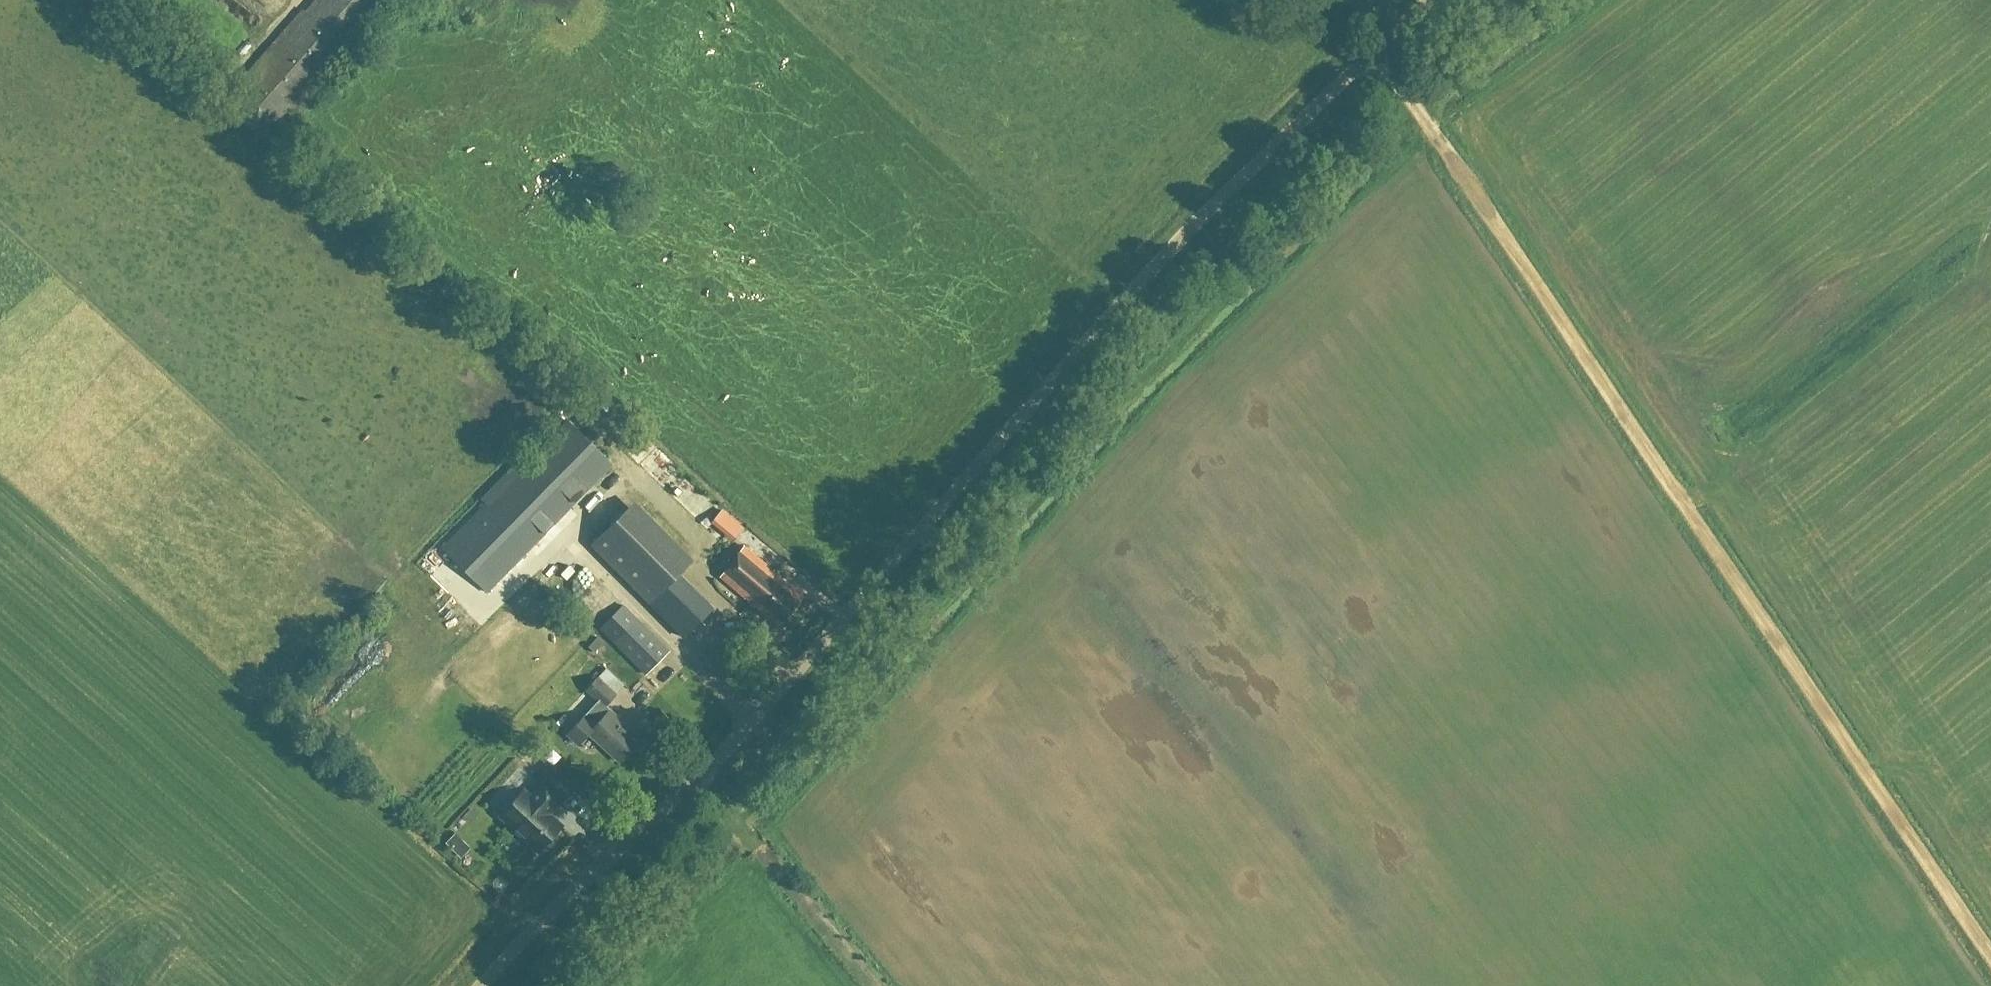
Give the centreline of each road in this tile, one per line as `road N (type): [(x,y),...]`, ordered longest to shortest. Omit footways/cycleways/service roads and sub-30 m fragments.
road 1 (unclassified): [(483,985),(729,746),(1174,244),(1434,0)]
road 2 (track): [(1323,0),(1365,39),(1438,143),(1990,952)]
road 3 (track): [(875,985),(699,774)]

